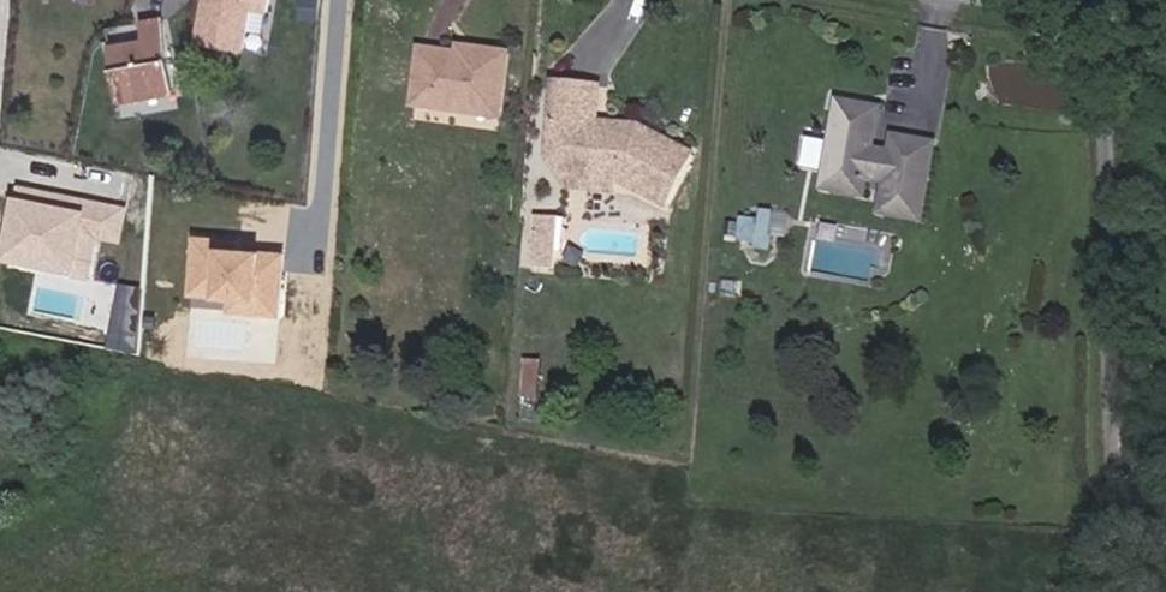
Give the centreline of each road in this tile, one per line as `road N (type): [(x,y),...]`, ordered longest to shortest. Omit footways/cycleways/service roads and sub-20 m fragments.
road 1 (unclassified): [(1121,591),(1130,470),(1115,109),(1074,10)]

